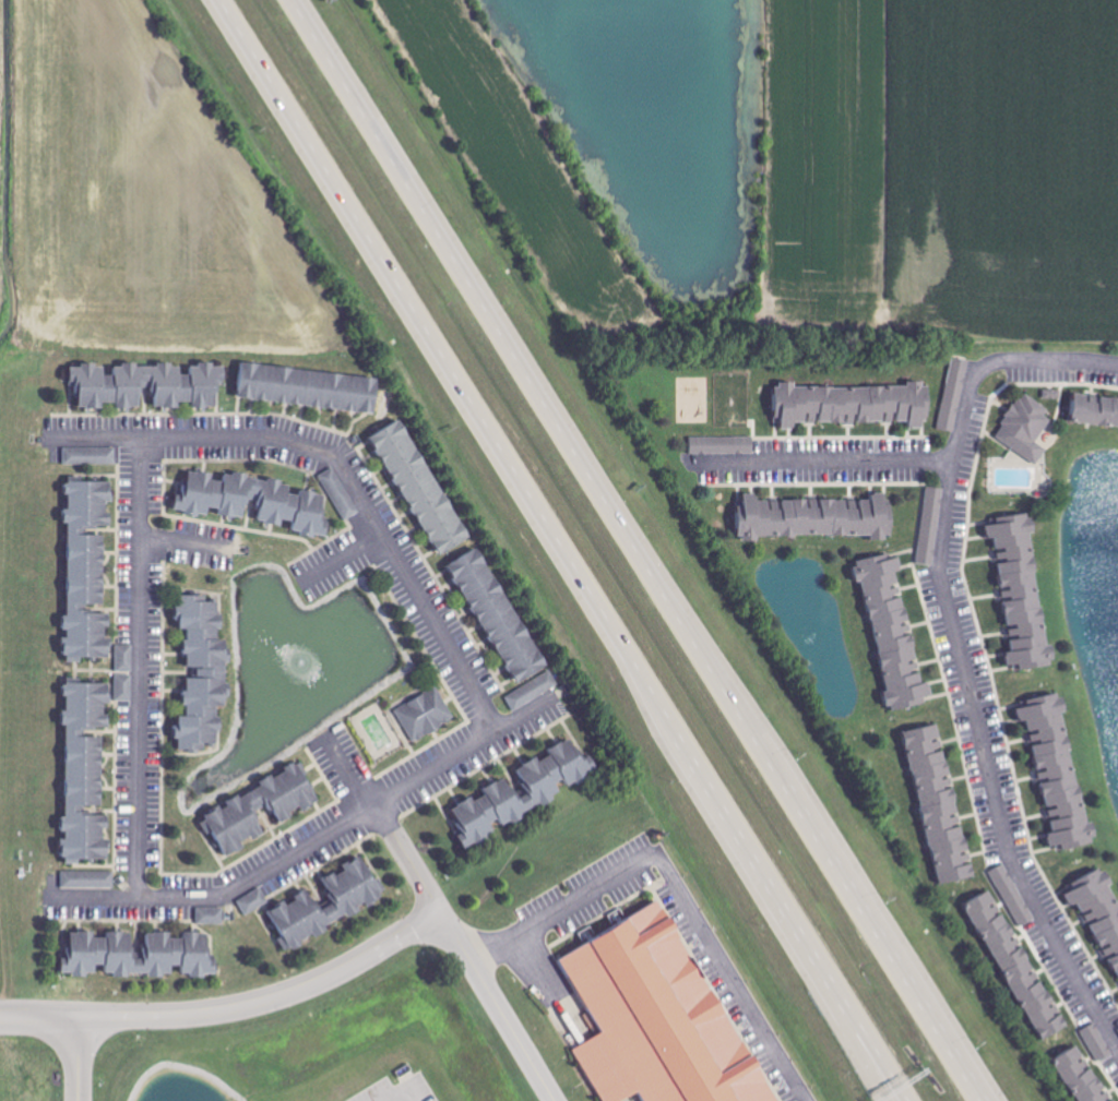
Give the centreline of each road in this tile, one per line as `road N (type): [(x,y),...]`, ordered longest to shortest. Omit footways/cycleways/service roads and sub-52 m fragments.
road 1 (motorway): [(223,0),(912,1100)]
road 2 (motorway): [(982,1100),(294,0)]
road 3 (residential): [(983,374),(954,464),(941,567),(1010,855),(1117,1050)]
road 4 (residential): [(50,890),(213,888),(558,691)]
road 5 (residential): [(0,1018),(175,1017),(250,1007),(346,967),(438,914)]
road 6 (residential): [(132,459),(132,890)]
road 7 (residential): [(511,719),(354,474)]
road 8 (residential): [(354,474),(301,459),(71,459)]
road 9 (residential): [(698,467),(954,464)]
road 10 (residential): [(554,1100),(438,914)]
road 11 (residential): [(438,914),(329,729)]
road 12 (residential): [(1117,368),(1002,363),(983,374)]

